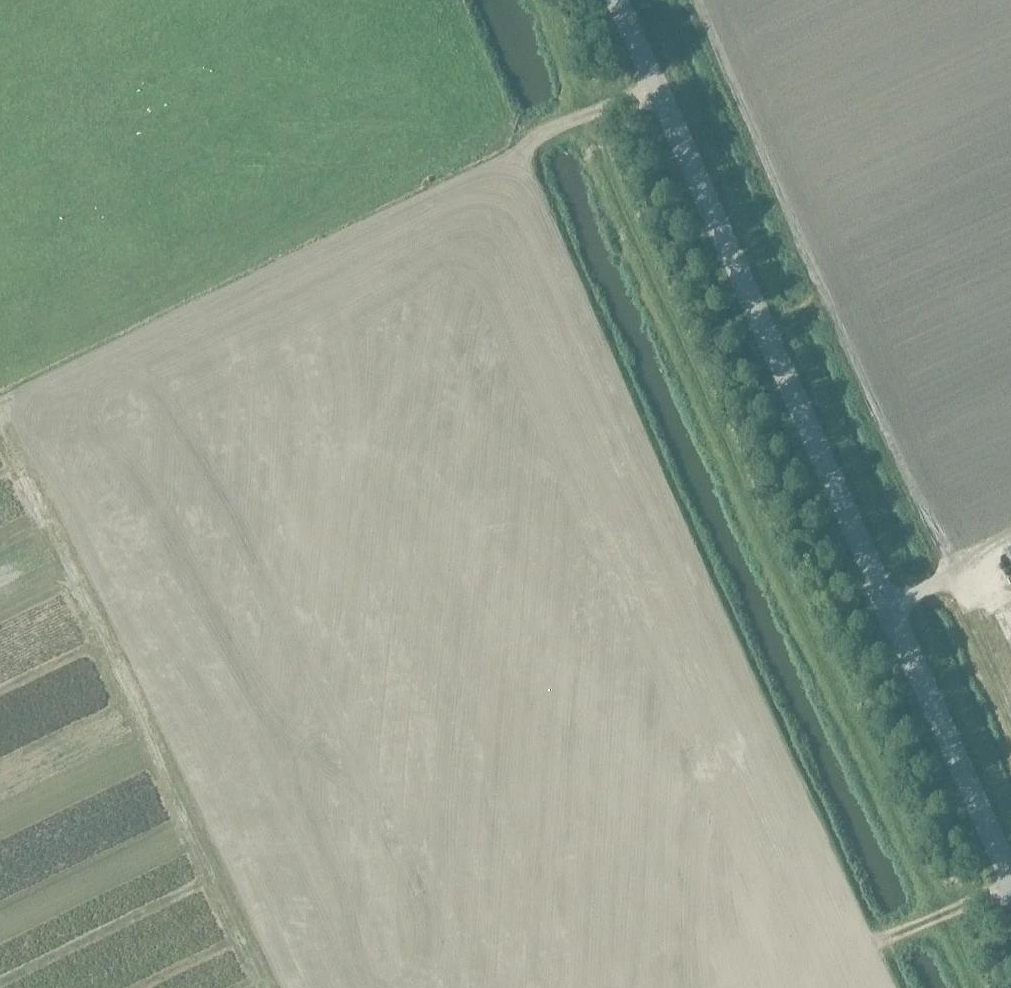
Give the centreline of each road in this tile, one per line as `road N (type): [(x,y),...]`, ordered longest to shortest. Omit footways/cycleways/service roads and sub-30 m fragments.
road 1 (unclassified): [(1010,882),(617,0)]

